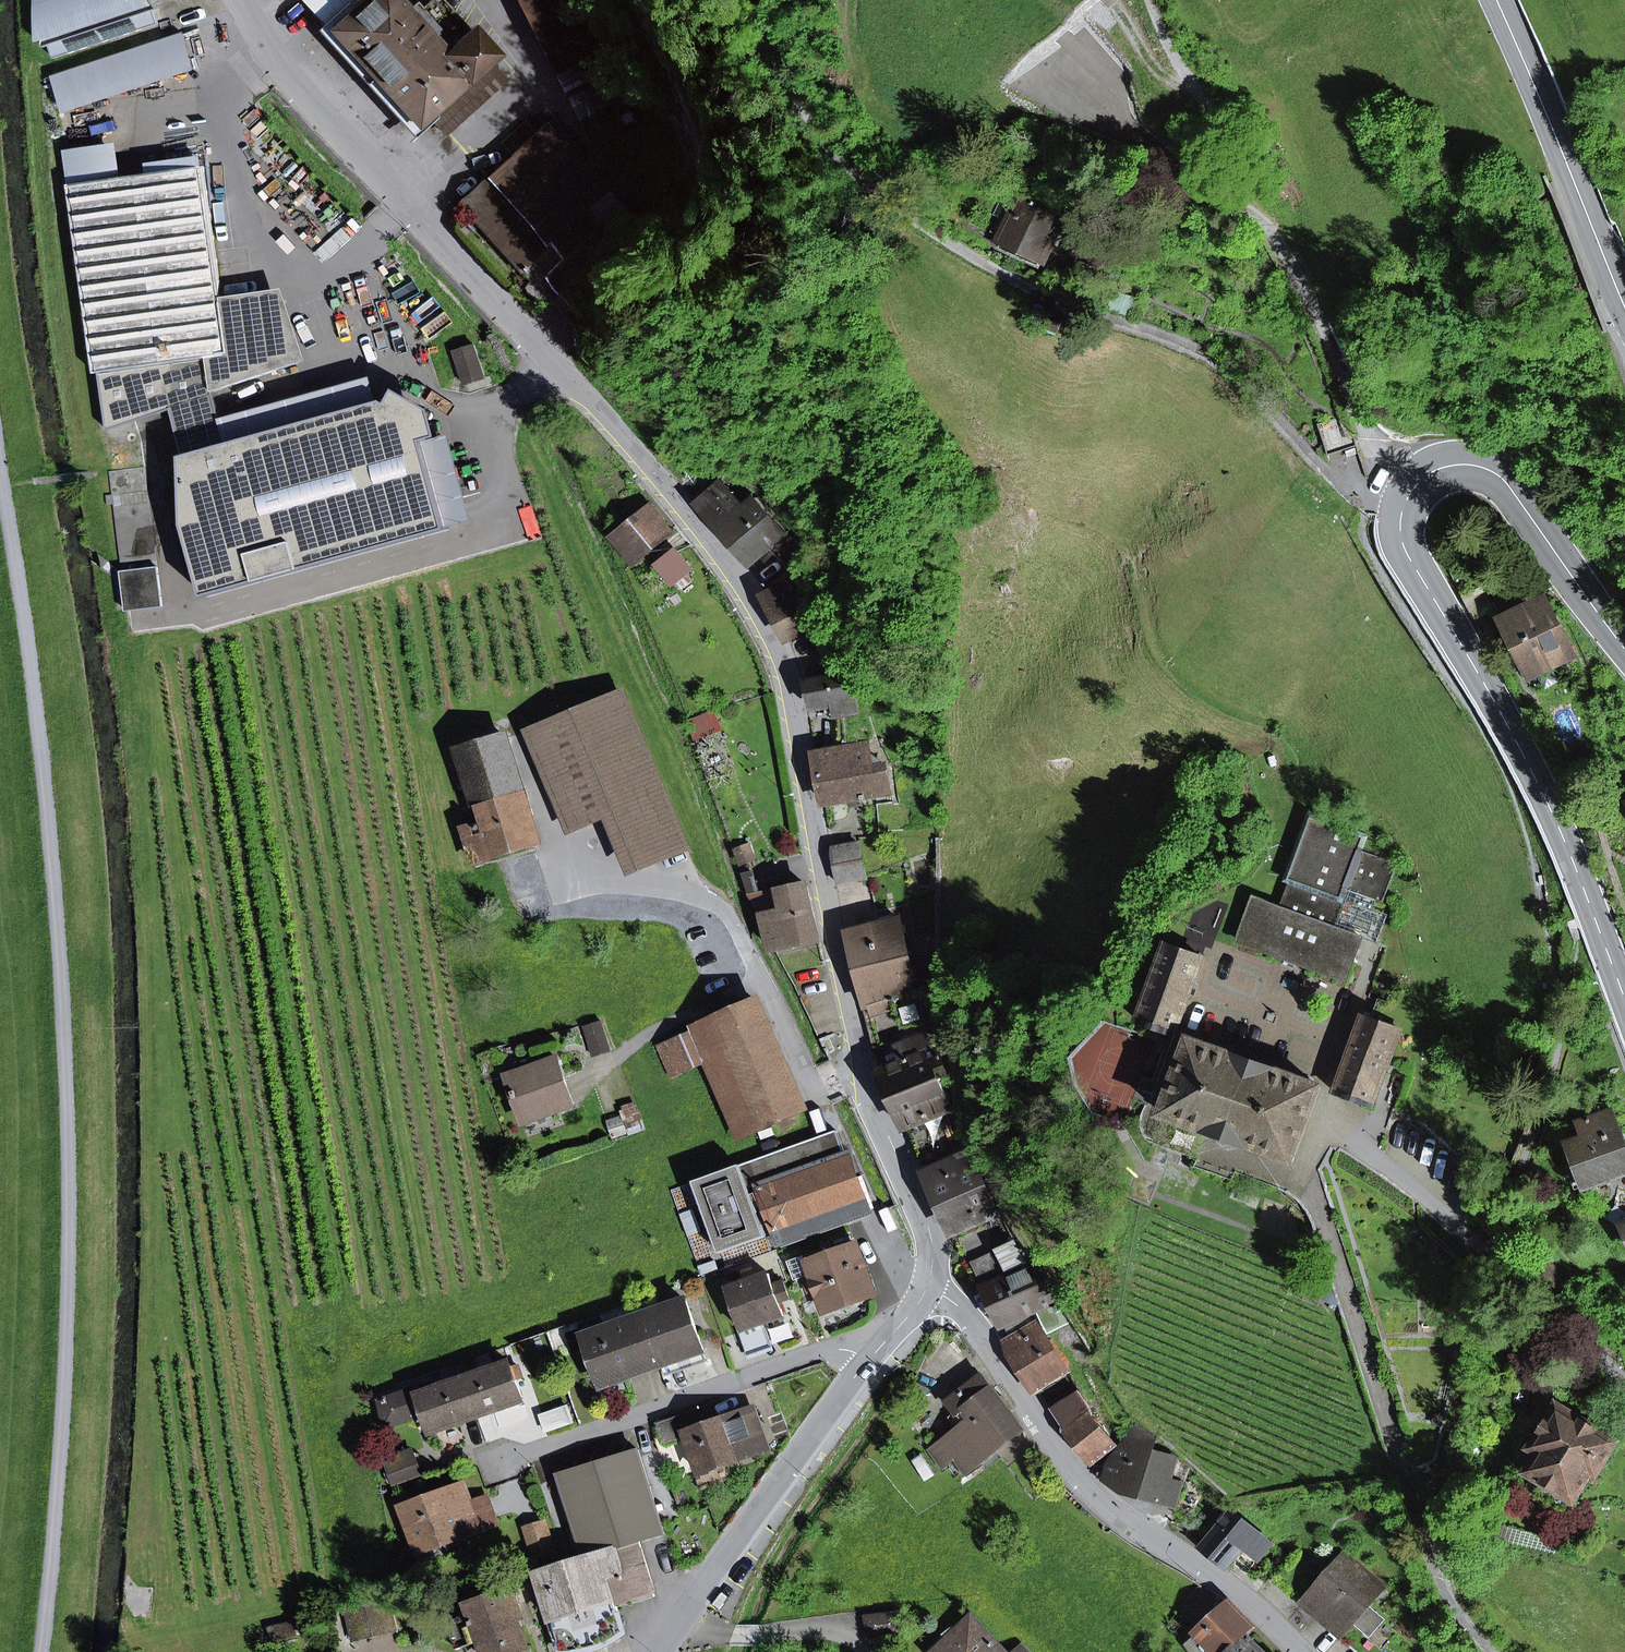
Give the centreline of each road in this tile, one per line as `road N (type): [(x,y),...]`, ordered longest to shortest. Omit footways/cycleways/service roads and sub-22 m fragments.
road 1 (residential): [(926,1286),(929,1223),(884,1128),(838,964),(778,647),(719,550),(561,369),(292,84),(242,0)]
road 2 (track): [(0,466),(45,784),(68,1136),(58,1470),(40,1651)]
road 3 (primary): [(1624,649),(1499,478),(1455,464),(1414,483),(1399,512),(1400,545),(1526,760),(1624,997)]
road 4 (residential): [(1304,1651),(1251,1600),(1115,1514),(1073,1475),(971,1322),(926,1286)]
road 5 (residential): [(868,1357),(829,1351),(507,1462)]
road 6 (residential): [(868,1357),(660,1651)]
road 7 (primary): [(1496,0),(1624,307)]
road 8 (residential): [(1624,1381),(1493,1259)]

